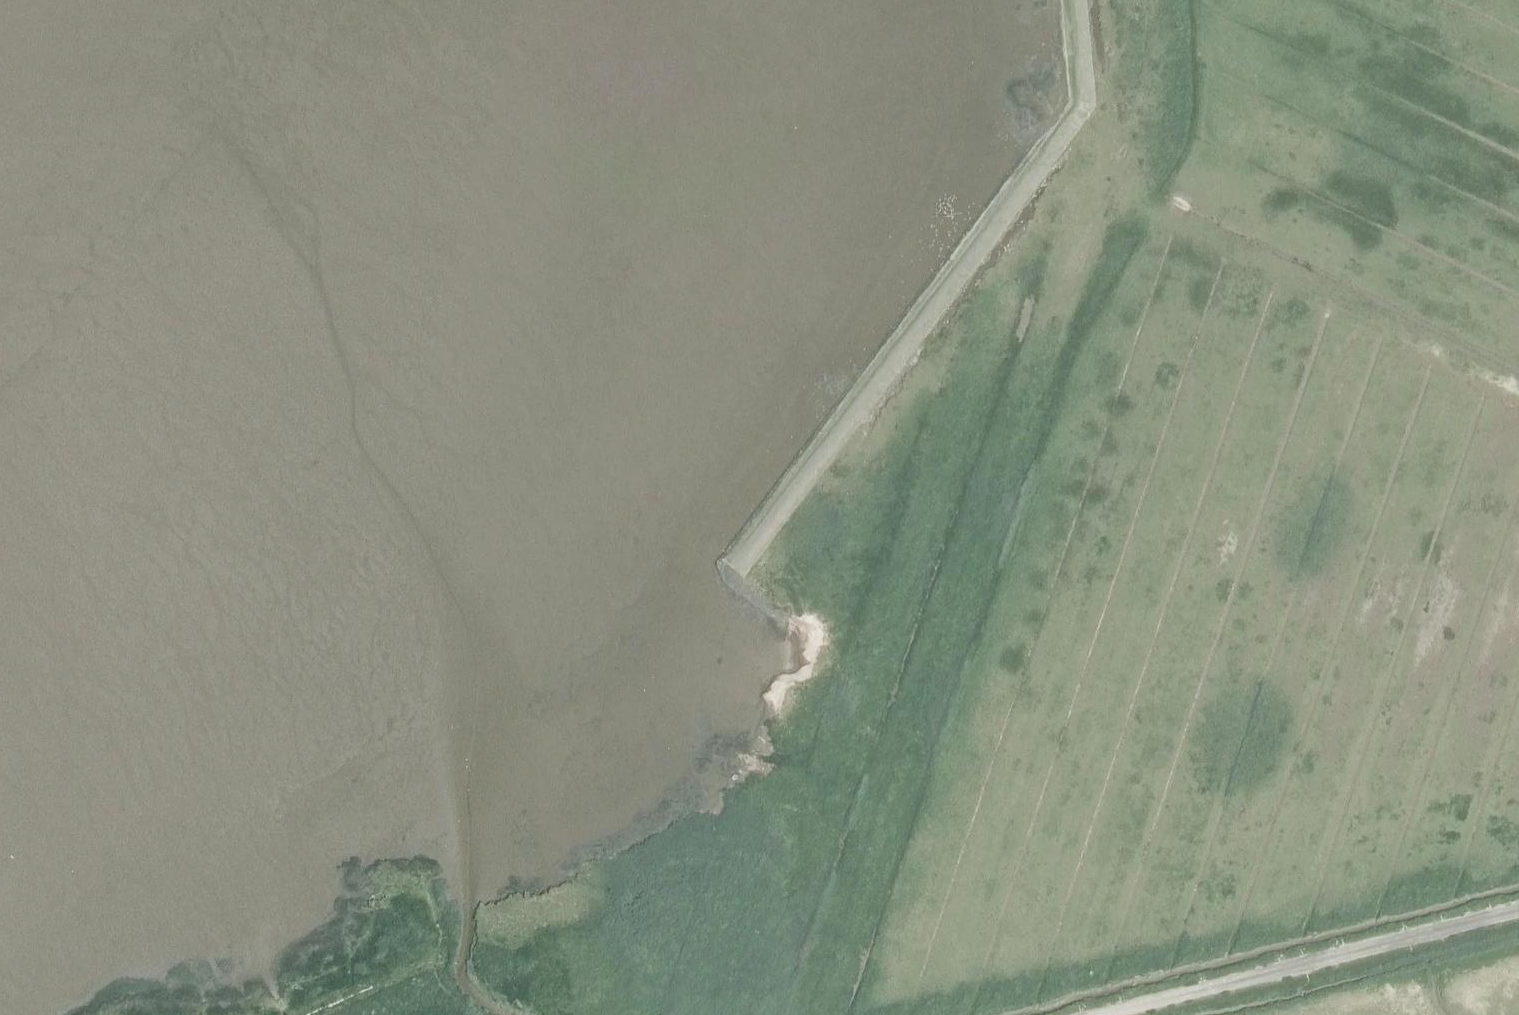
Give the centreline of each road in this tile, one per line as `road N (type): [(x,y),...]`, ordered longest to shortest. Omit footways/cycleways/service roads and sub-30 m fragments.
road 1 (track): [(1518,910),(1099,1014)]

